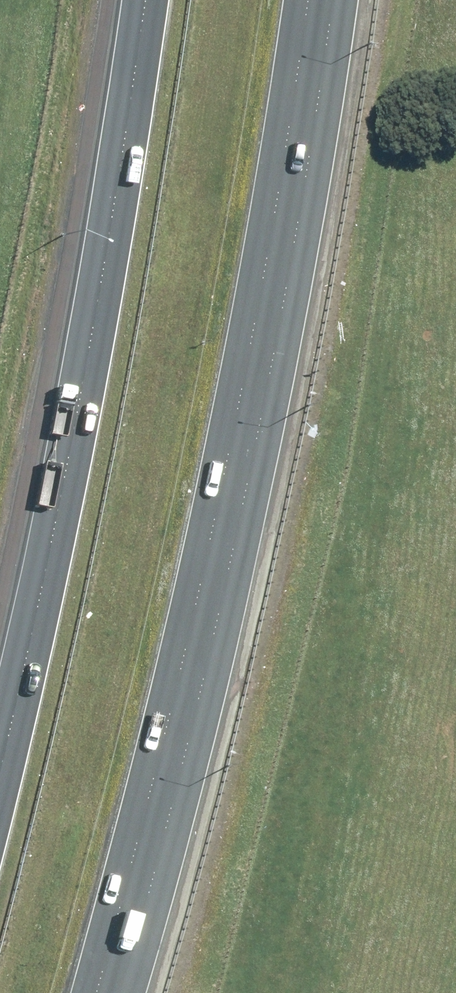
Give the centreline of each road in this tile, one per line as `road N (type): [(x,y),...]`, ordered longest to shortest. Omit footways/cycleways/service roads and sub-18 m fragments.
road 1 (motorway): [(306,0),(195,621),(99,992)]
road 2 (motorway): [(0,780),(97,306),(144,0)]

